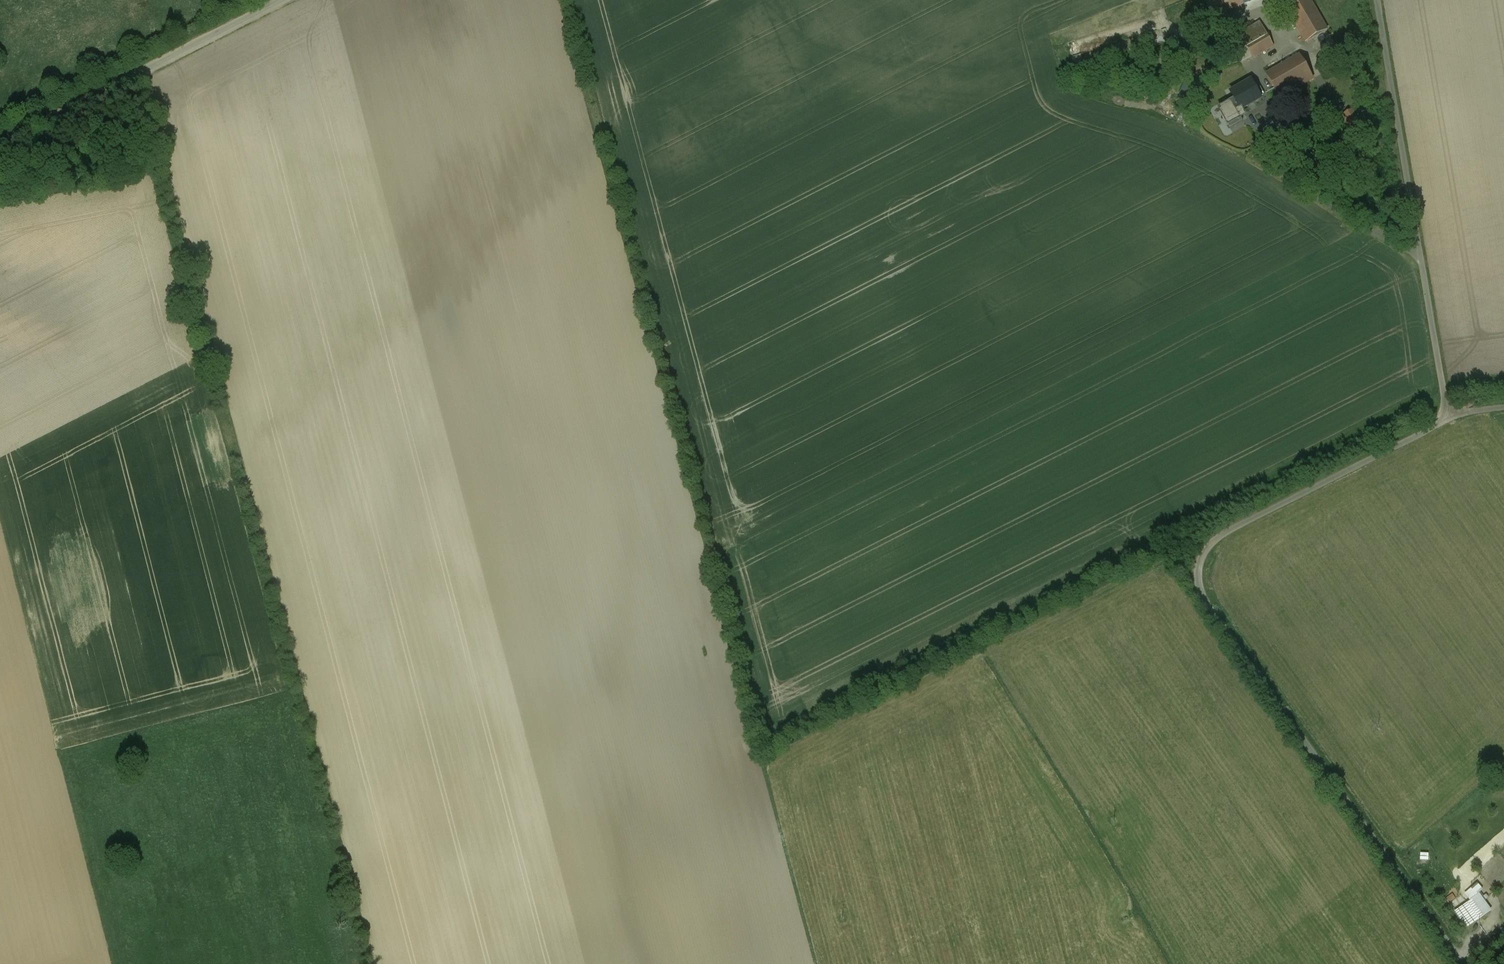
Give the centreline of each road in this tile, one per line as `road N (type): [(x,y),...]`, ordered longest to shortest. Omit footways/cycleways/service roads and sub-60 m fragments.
road 1 (unclassified): [(1462,963),(1223,628),(1198,574),(1203,554),(1242,524),(1440,423)]
road 2 (unclassified): [(1377,0),(1444,392),(1440,423)]
road 3 (unclassified): [(278,0),(0,144)]

